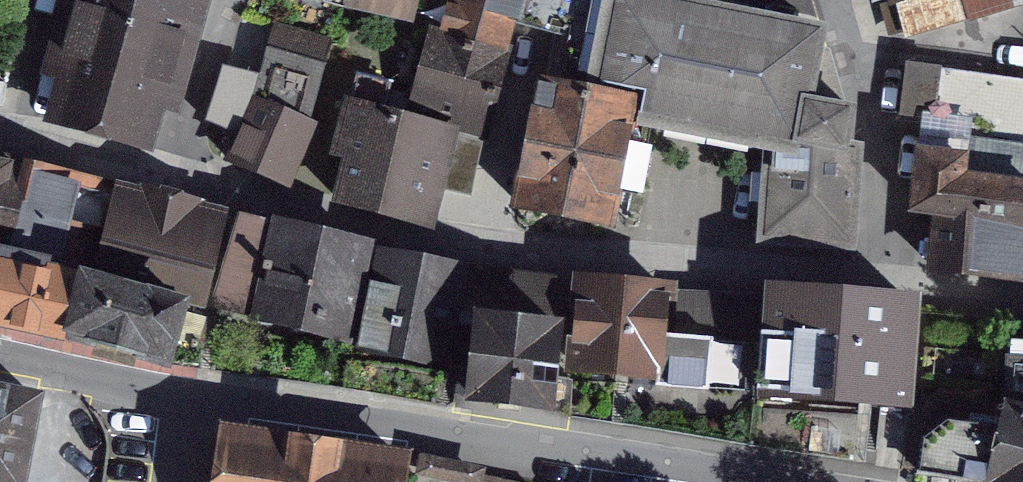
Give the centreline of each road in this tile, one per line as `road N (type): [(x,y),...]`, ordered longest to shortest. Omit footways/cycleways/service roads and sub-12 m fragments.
road 1 (residential): [(1022,277),(425,227),(176,177)]
road 2 (residential): [(762,481),(463,430),(200,396),(0,355)]
road 3 (residential): [(232,0),(176,177)]
road 4 (residential): [(176,177),(0,130)]

